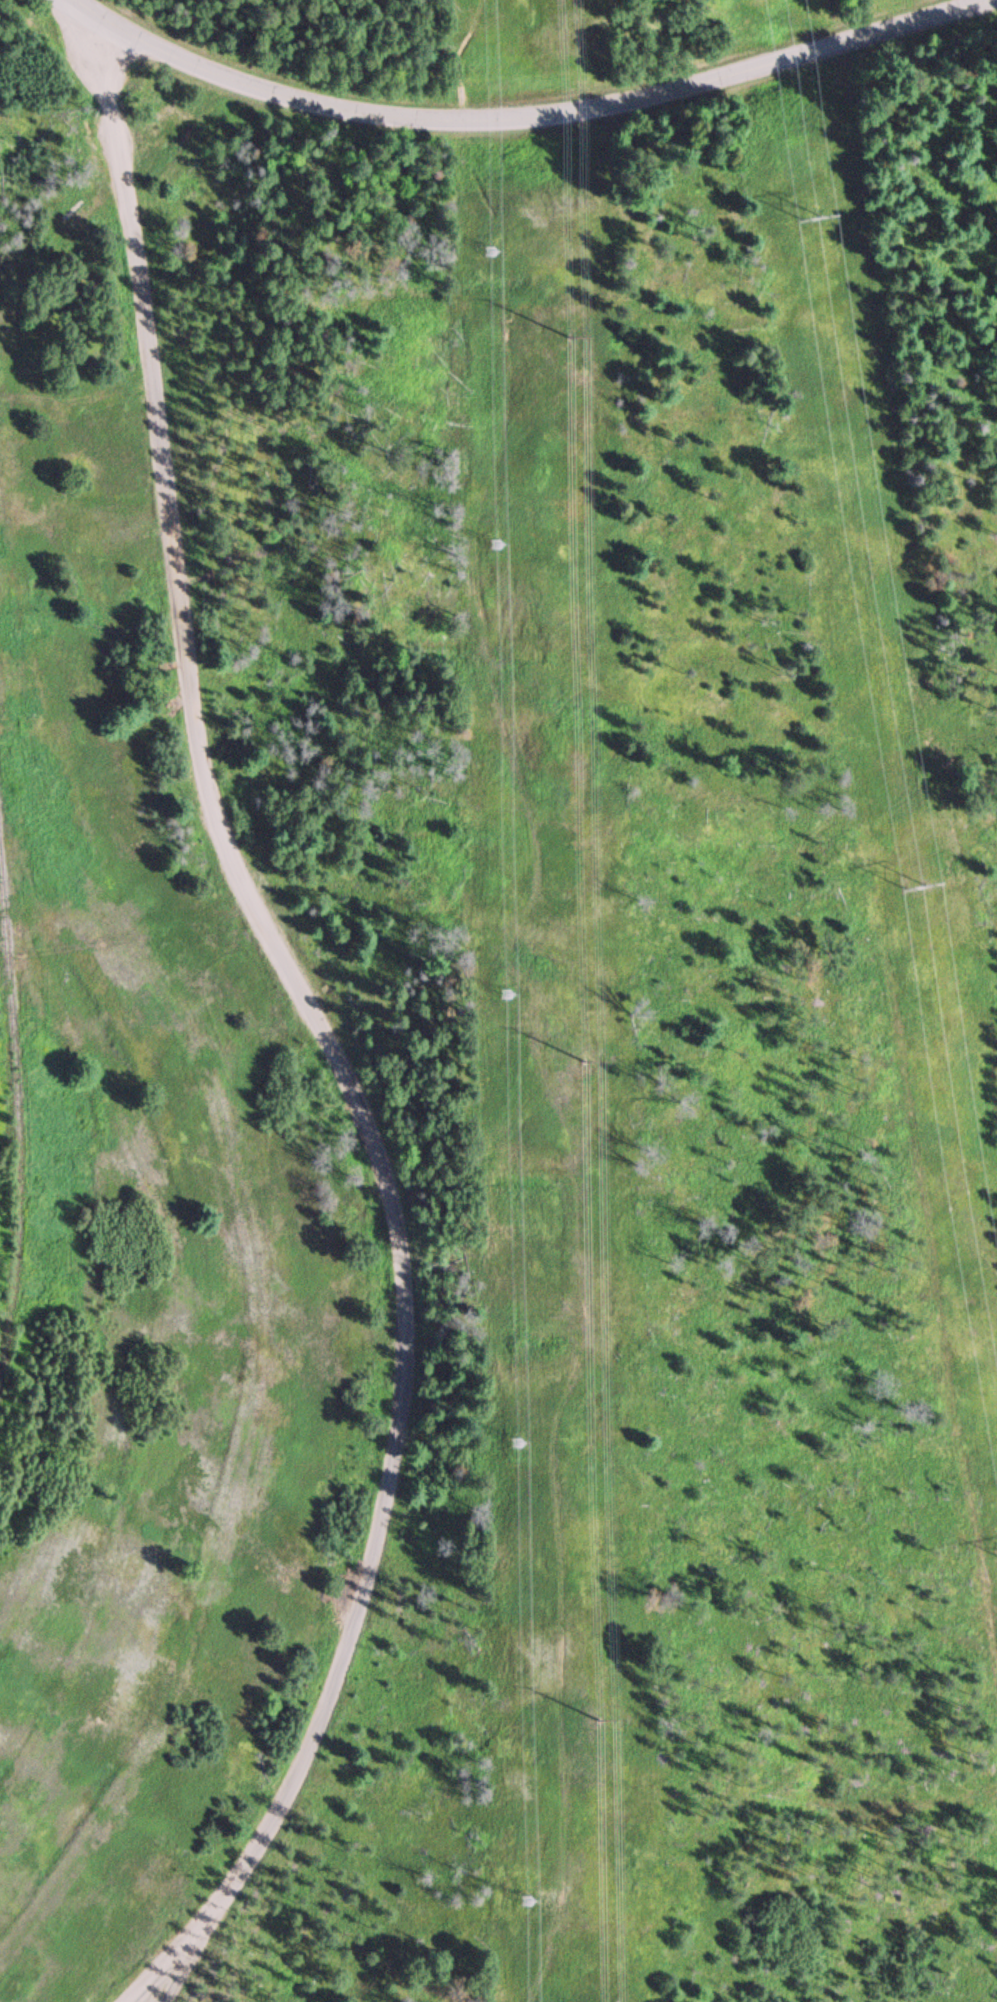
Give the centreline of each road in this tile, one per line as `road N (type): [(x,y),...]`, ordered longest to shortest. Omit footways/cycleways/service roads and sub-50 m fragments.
road 1 (residential): [(136,35),(107,78),(156,463),(210,793),(311,1008),(374,1107),(411,1270),(385,1502),(306,1772),(232,1888),(126,2001)]
road 2 (tertiary): [(81,0),(136,35),(268,91),(367,113),(481,120),(616,102),(996,0)]

